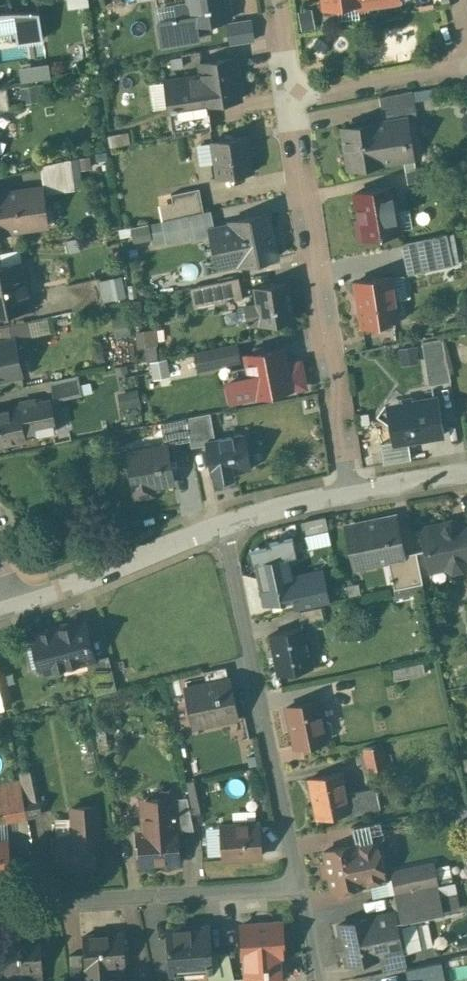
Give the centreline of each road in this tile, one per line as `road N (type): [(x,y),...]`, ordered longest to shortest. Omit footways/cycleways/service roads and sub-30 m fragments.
road 1 (residential): [(350,493),(293,98)]
road 2 (residential): [(221,524),(301,886)]
road 3 (residential): [(0,906),(301,886)]
road 4 (residential): [(16,603),(221,524)]
road 5 (residential): [(293,98),(466,65)]
road 6 (residential): [(221,524),(350,493)]

